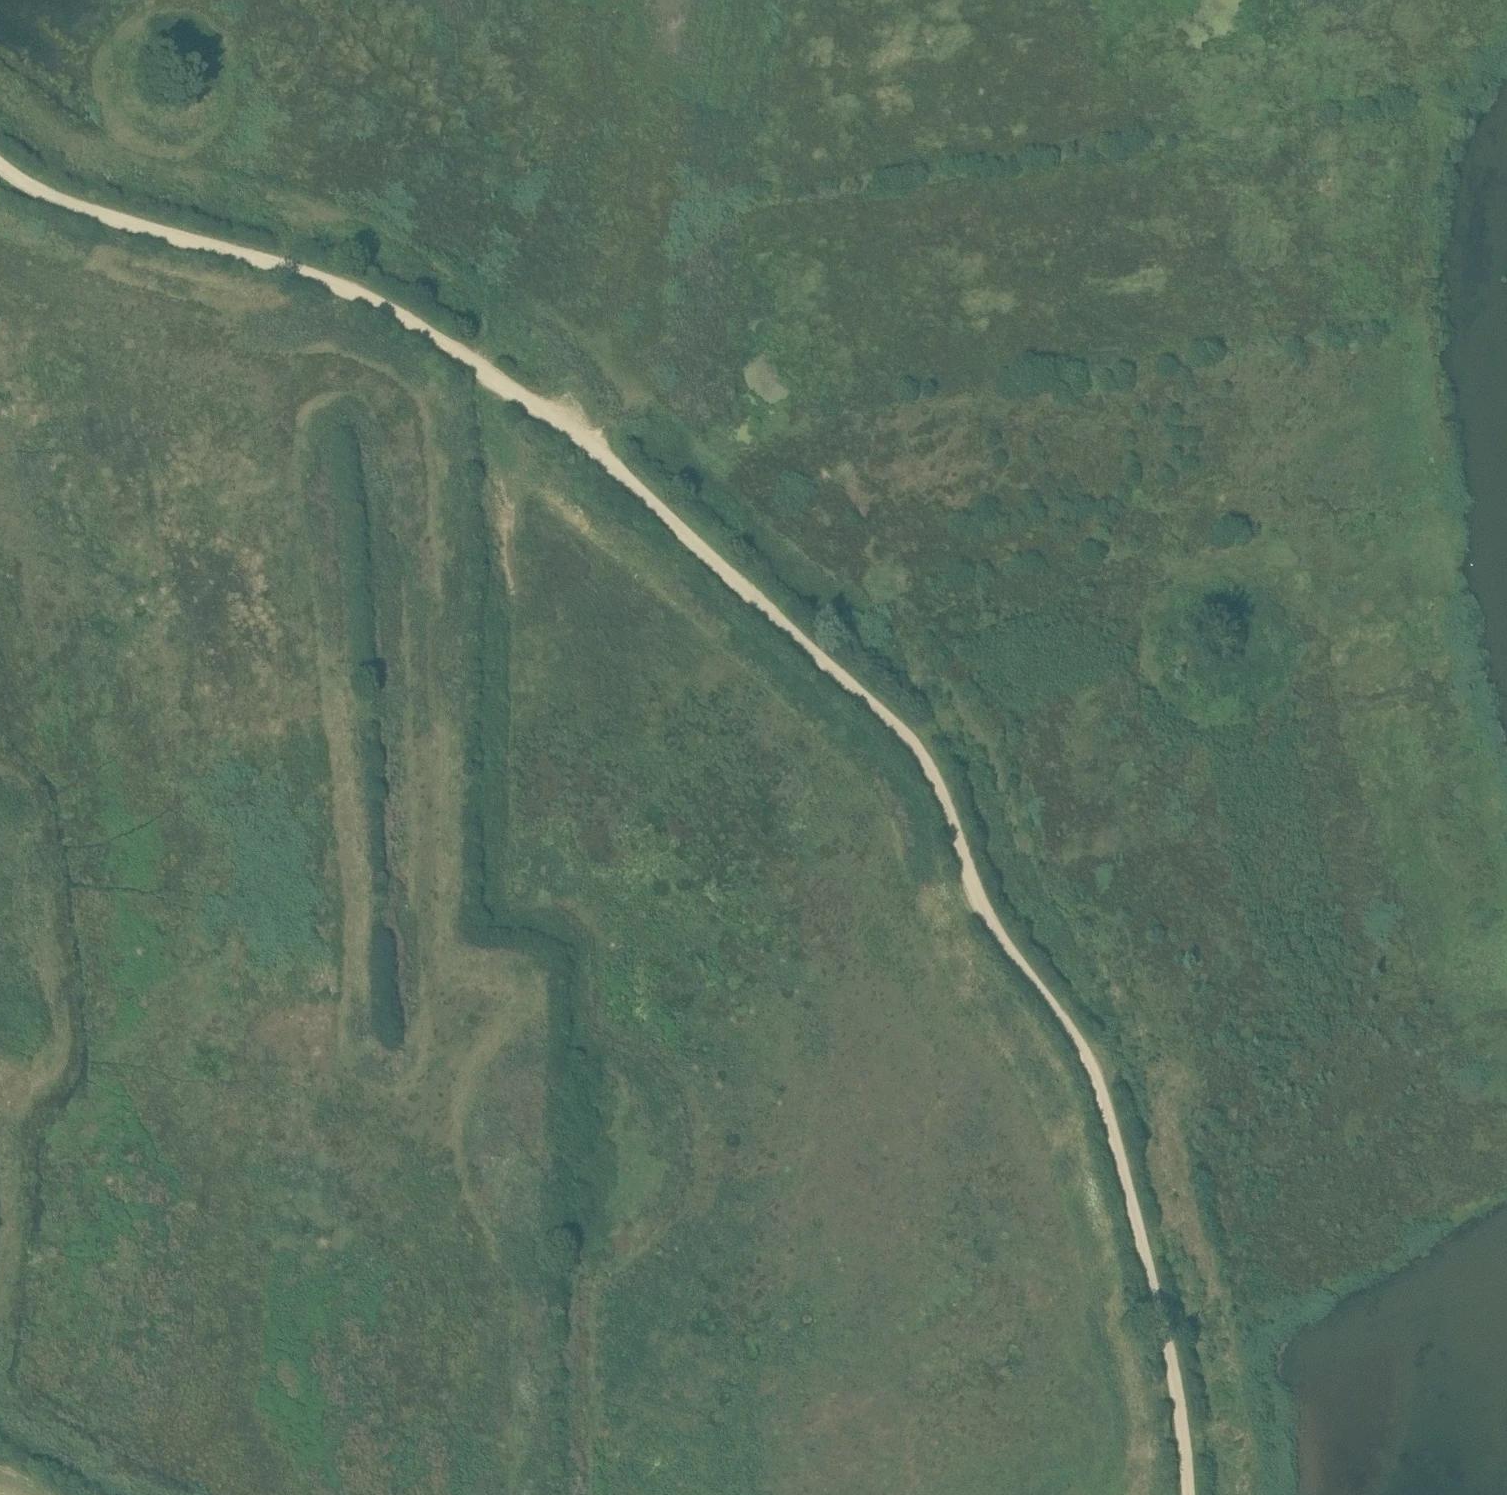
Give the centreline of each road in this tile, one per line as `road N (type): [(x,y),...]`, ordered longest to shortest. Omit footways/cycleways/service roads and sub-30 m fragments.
road 1 (track): [(1188,1494),(1169,1347),(1100,1082),(1084,1047),(994,932),(919,749),(619,477),(401,316),(320,278),(75,208),(0,166)]

